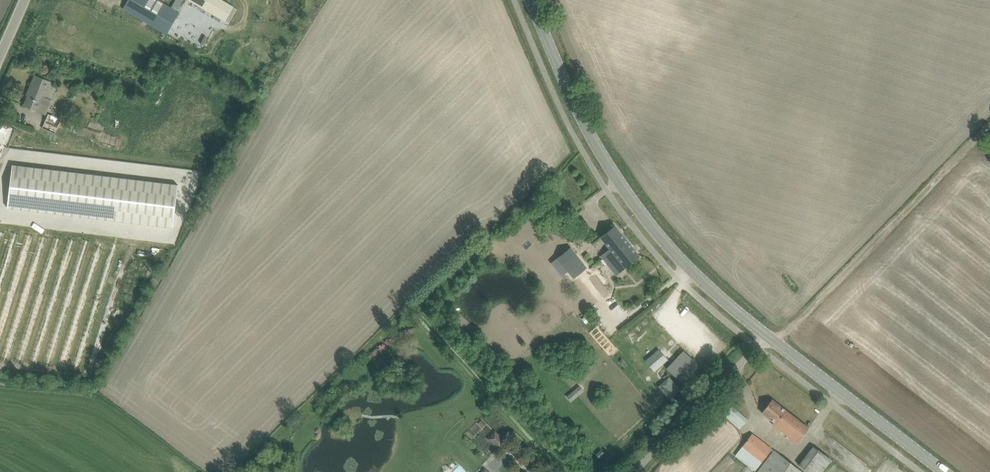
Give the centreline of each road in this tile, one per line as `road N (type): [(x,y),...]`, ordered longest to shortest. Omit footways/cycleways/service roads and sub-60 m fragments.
road 1 (tertiary): [(767,337),(684,263),(597,150),(528,0)]
road 2 (track): [(989,125),(779,336),(767,337)]
road 3 (tertiary): [(942,471),(767,337)]
road 4 (unclassified): [(634,471),(767,337)]

